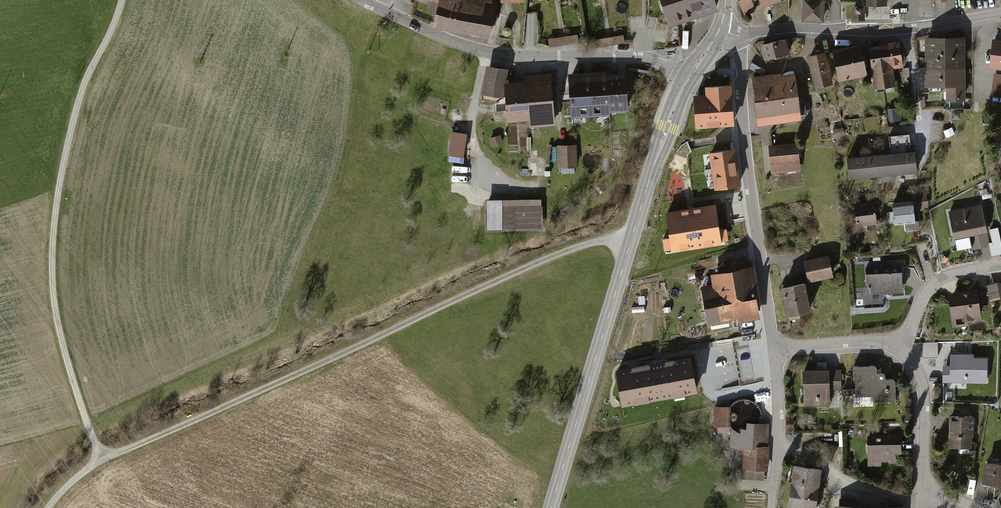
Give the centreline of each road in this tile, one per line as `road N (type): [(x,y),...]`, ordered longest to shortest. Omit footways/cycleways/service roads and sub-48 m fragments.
road 1 (track): [(48,507),(104,458),(567,251),(605,240),(631,243)]
road 2 (track): [(104,458),(56,316),(53,242),(80,96),(122,0)]
road 3 (tertiary): [(551,507),(665,129),(689,80)]
road 4 (tertiary): [(689,80),(646,59),(480,51),(360,0)]
road 5 (residential): [(738,35),(745,148),(774,348)]
road 6 (residential): [(905,28),(738,35)]
road 7 (residential): [(901,344),(925,388),(923,496)]
road 8 (residential): [(774,348),(773,496)]
road 9 (residential): [(901,344),(925,293),(940,280),(1000,265)]
road 10 (residential): [(774,348),(901,344)]

